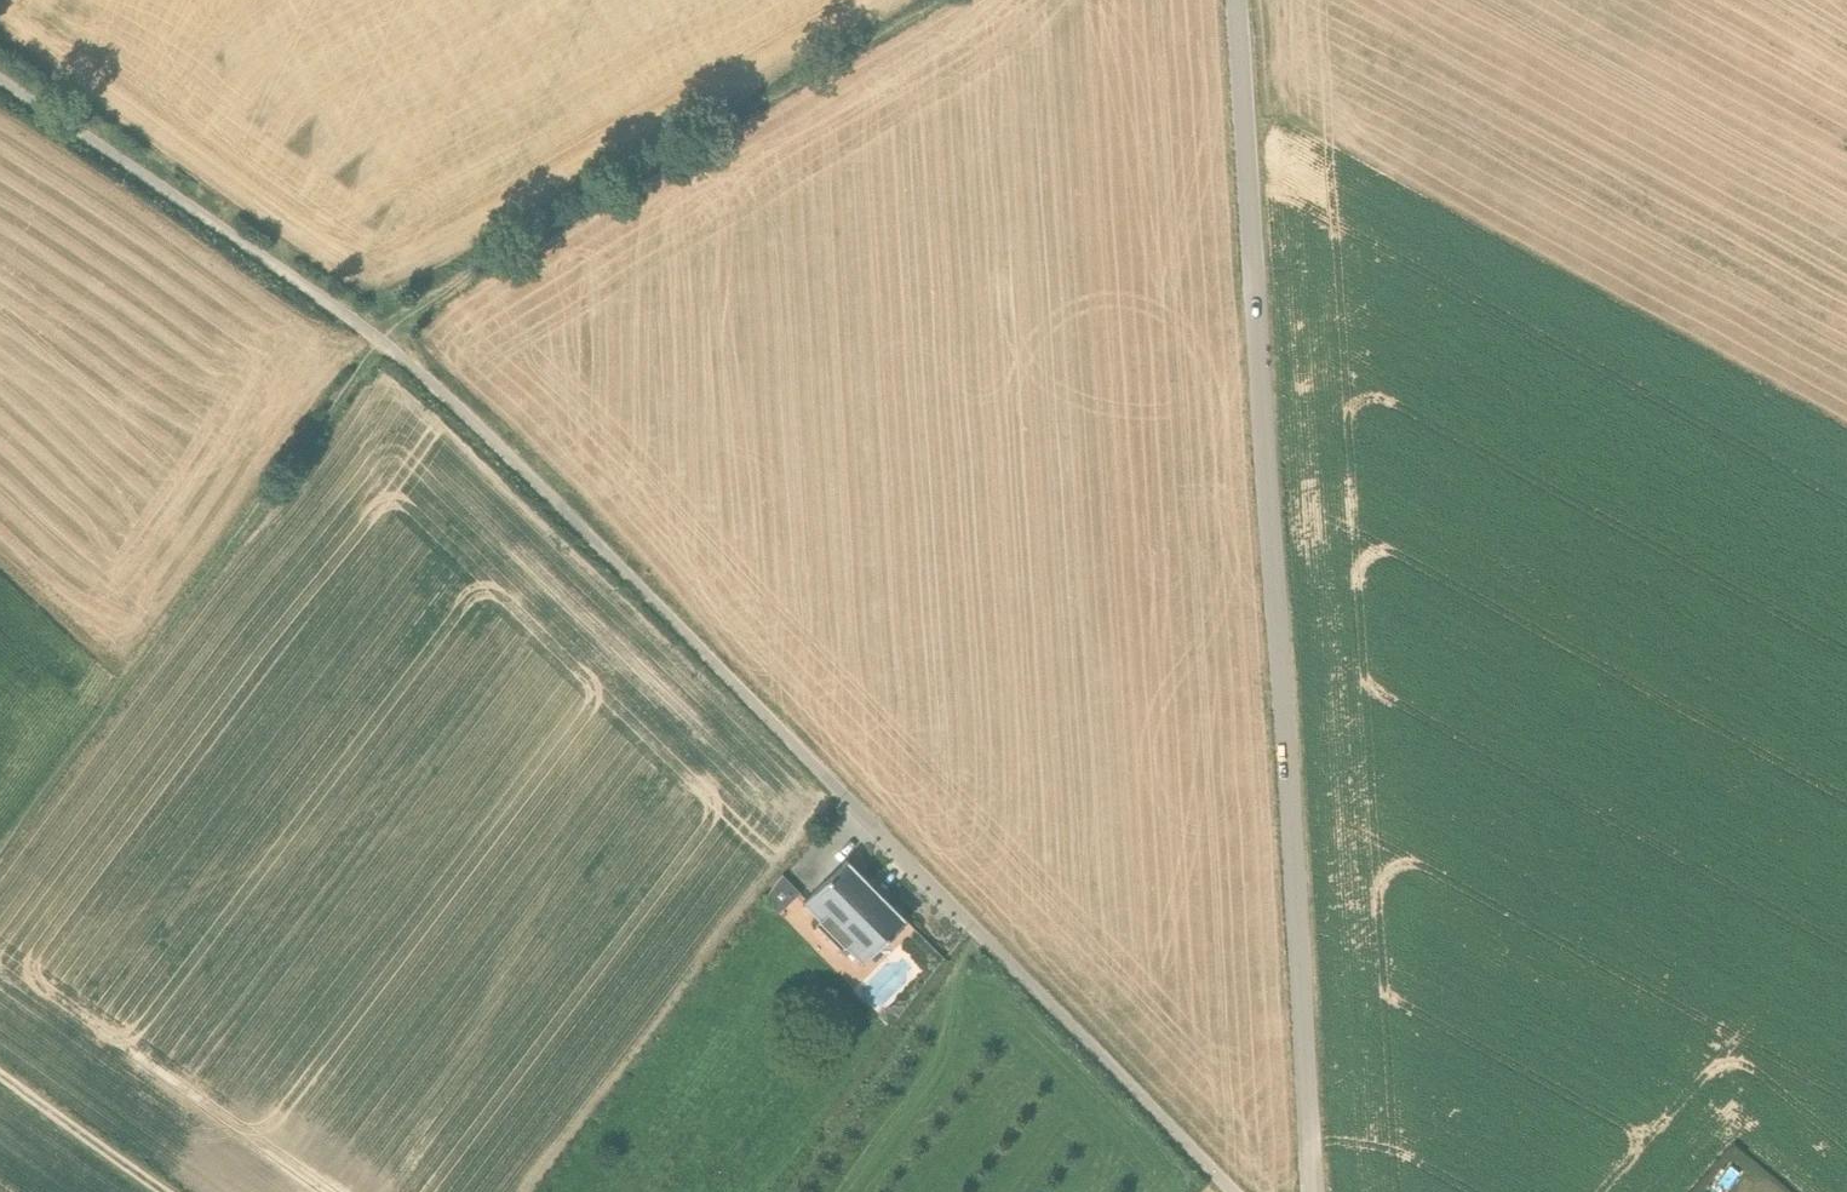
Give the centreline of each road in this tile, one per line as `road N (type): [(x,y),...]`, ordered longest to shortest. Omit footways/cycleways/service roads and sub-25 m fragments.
road 1 (unclassified): [(0,80),(331,303),(435,387),(1233,1191)]
road 2 (tertiary): [(1311,1191),(1234,0)]
road 3 (track): [(0,1075),(164,1191)]

